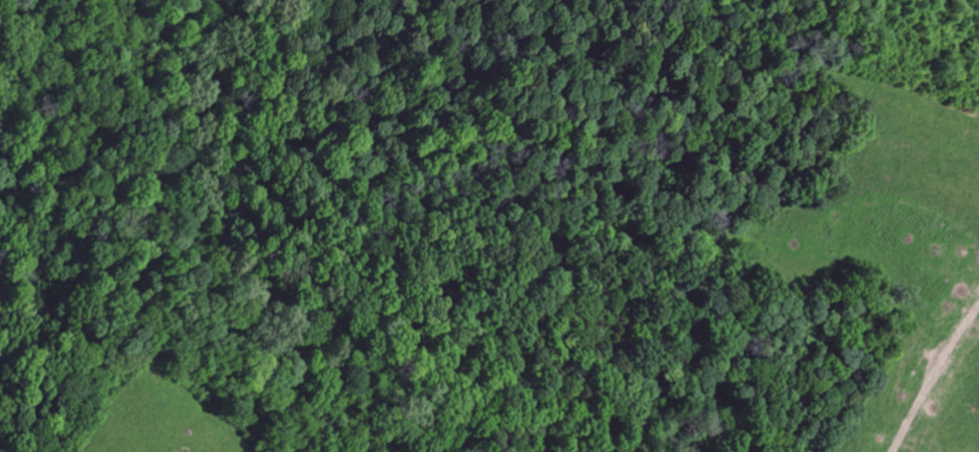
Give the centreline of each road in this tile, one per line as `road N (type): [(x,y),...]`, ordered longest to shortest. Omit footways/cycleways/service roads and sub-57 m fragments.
road 1 (residential): [(913,451),(978,337)]

